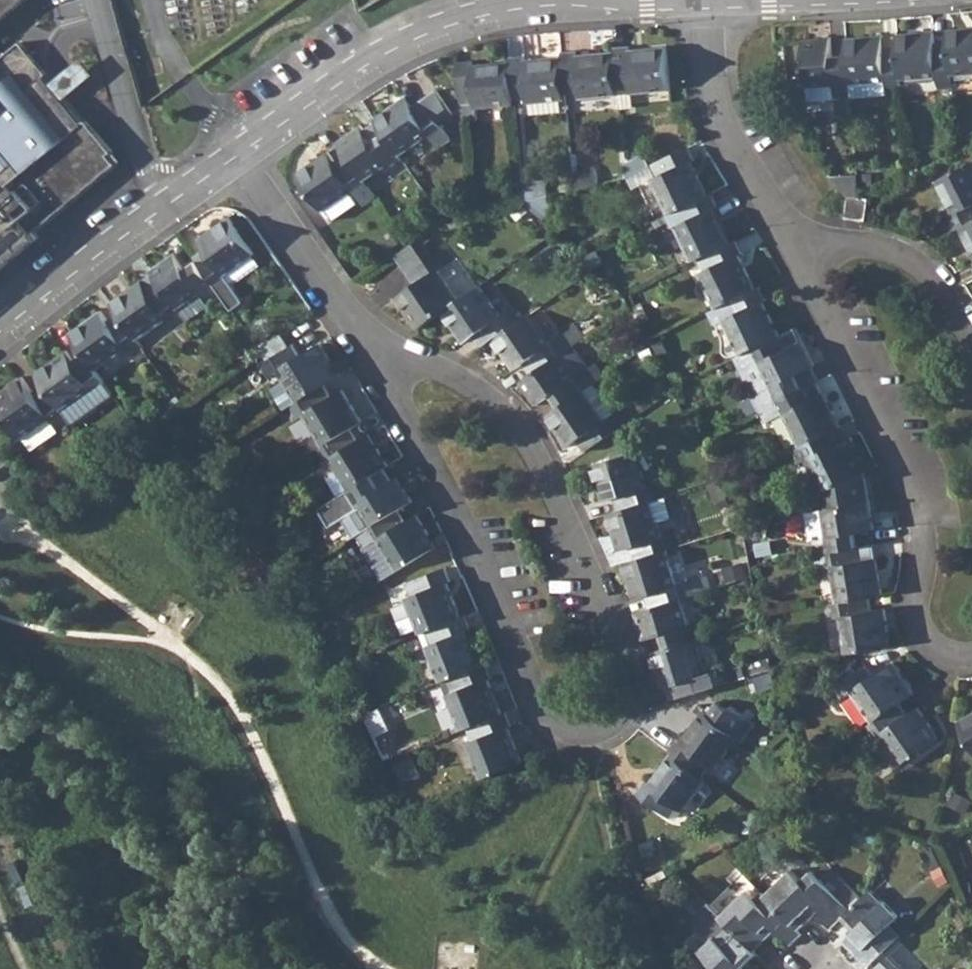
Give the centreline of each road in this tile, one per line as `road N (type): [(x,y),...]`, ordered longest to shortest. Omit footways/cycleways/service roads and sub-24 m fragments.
road 1 (residential): [(371,337),(450,365),(514,409),(533,434),(638,673),(638,702),(617,725),(580,731),(552,714),(402,392)]
road 2 (residential): [(234,156),(414,30),(503,7),(652,0)]
road 3 (residential): [(0,329),(234,156)]
road 4 (residential): [(925,491),(791,239)]
road 5 (residential): [(791,239),(714,84),(708,0)]
road 6 (residential): [(371,337),(234,156)]
road 7 (residential): [(791,239),(903,253),(937,277),(971,329)]
road 8 (residential): [(971,654),(948,650),(923,620),(930,540),(925,491)]

